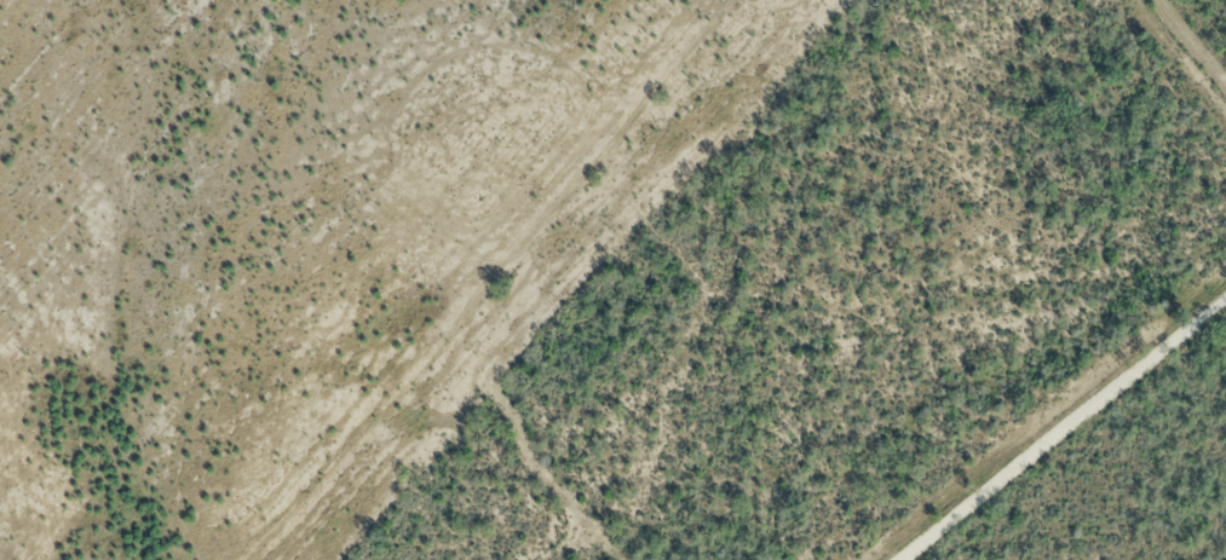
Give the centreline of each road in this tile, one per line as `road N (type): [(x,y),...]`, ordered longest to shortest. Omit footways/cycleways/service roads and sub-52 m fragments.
road 1 (track): [(1225,294),(900,559)]

